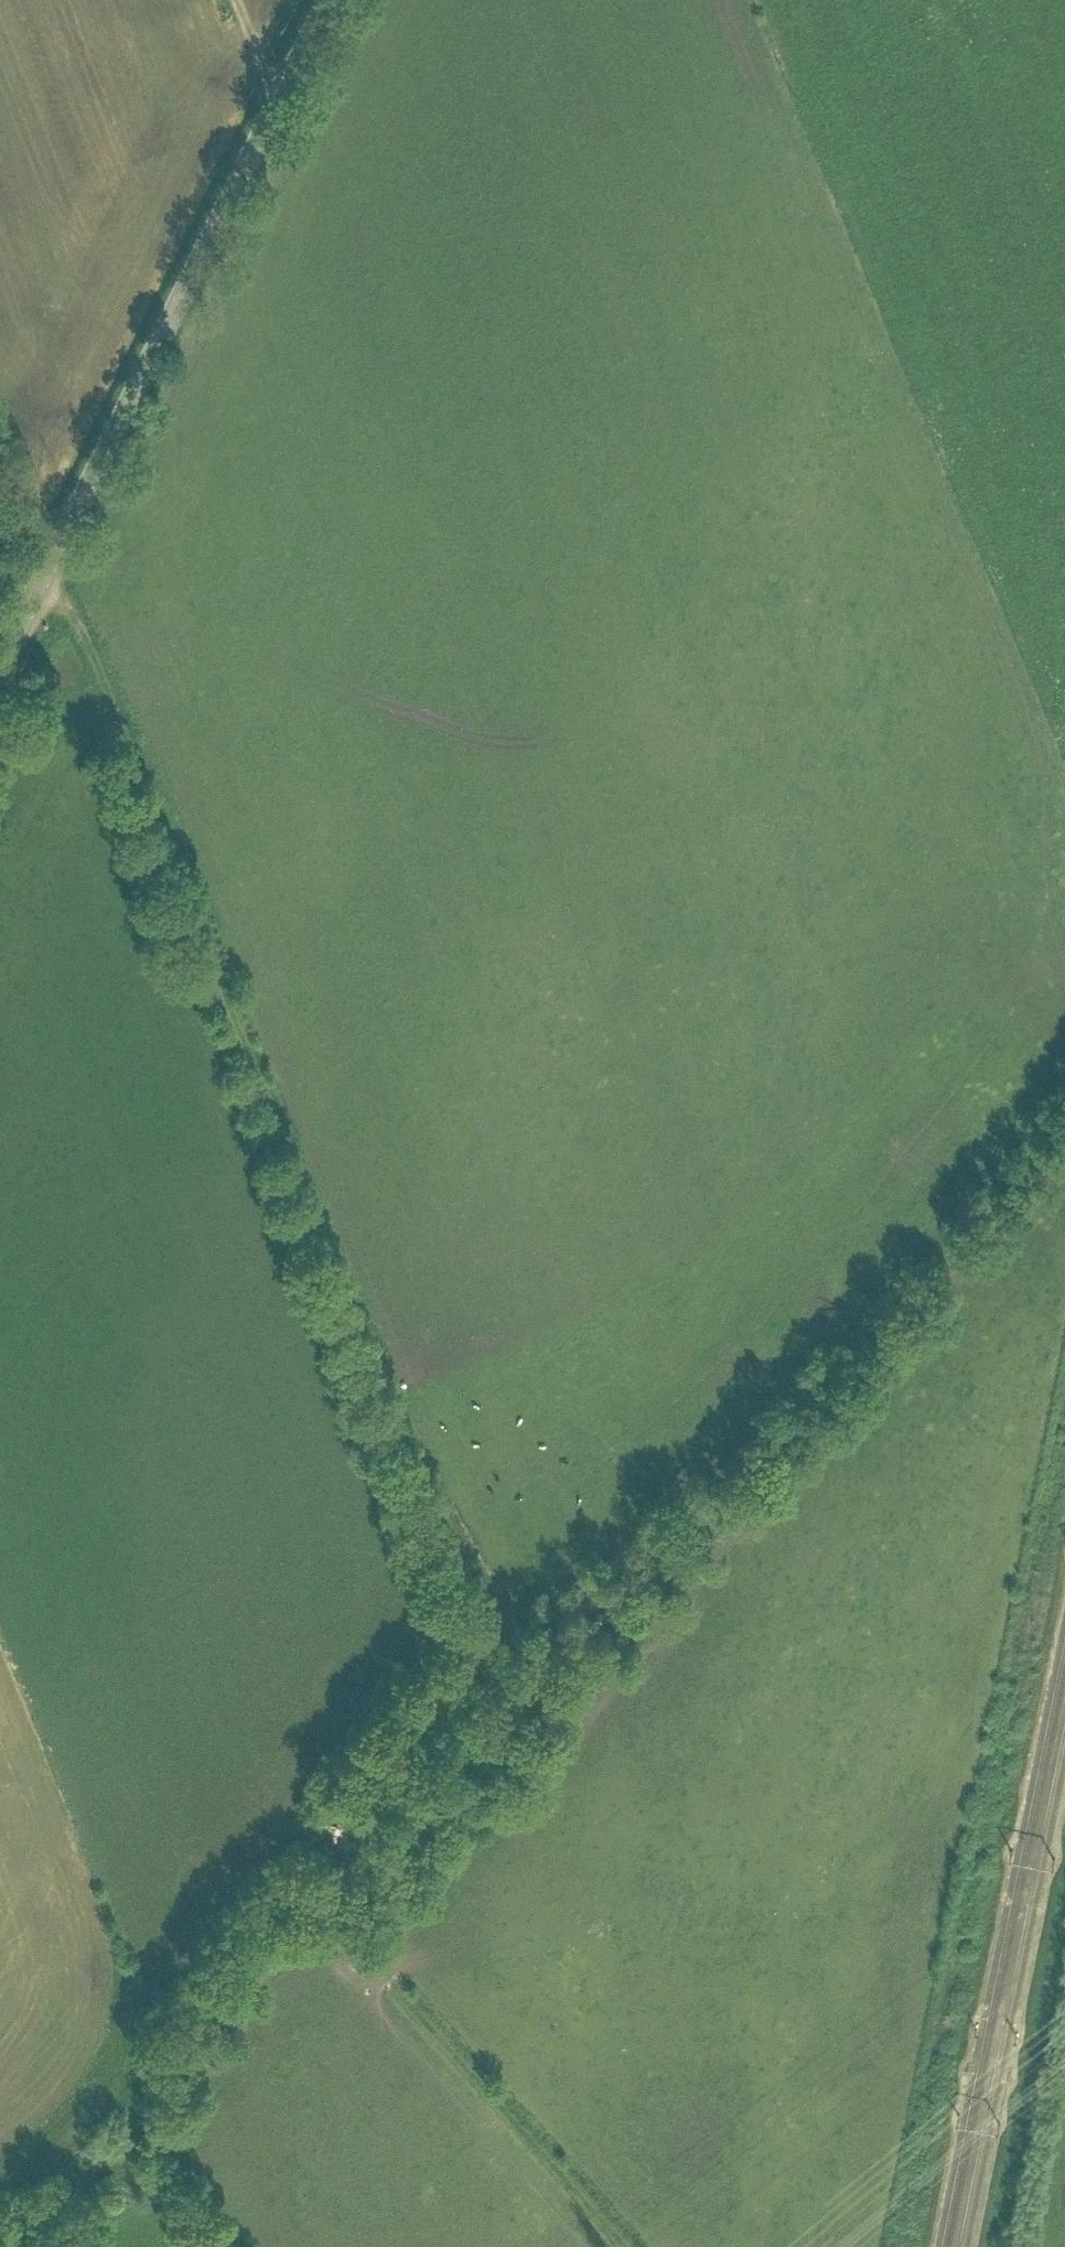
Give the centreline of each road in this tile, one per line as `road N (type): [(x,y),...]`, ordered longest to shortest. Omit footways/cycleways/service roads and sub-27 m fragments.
road 1 (track): [(625,2246),(394,1988),(355,1939),(338,1902),(341,1861),(356,1829),(477,1671),(493,1618),(417,1460),(238,1029),(112,695),(70,614),(41,585)]
road 2 (tertiary): [(0,668),(331,0)]
road 3 (track): [(346,1923),(305,1921),(277,1938),(96,2169),(0,2238)]

